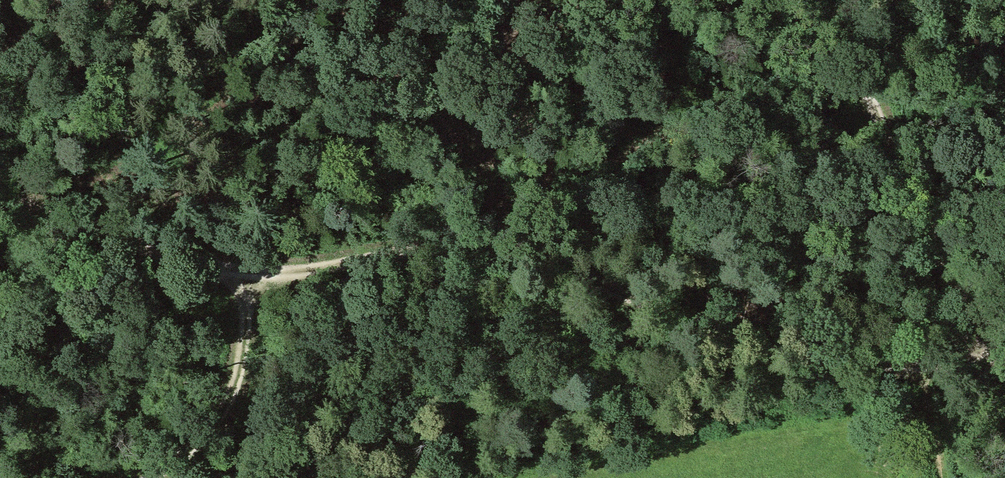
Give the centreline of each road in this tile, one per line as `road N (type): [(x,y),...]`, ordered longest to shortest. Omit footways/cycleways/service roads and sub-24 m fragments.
road 1 (track): [(0,197),(97,235),(240,273),(298,273),(425,243),(476,244),(834,362),(1004,355)]
road 2 (track): [(839,0),(985,358)]
road 3 (track): [(302,0),(316,108),(280,232),(240,273)]
road 4 (track): [(153,477),(205,440),(230,403),(242,343),(240,273)]

